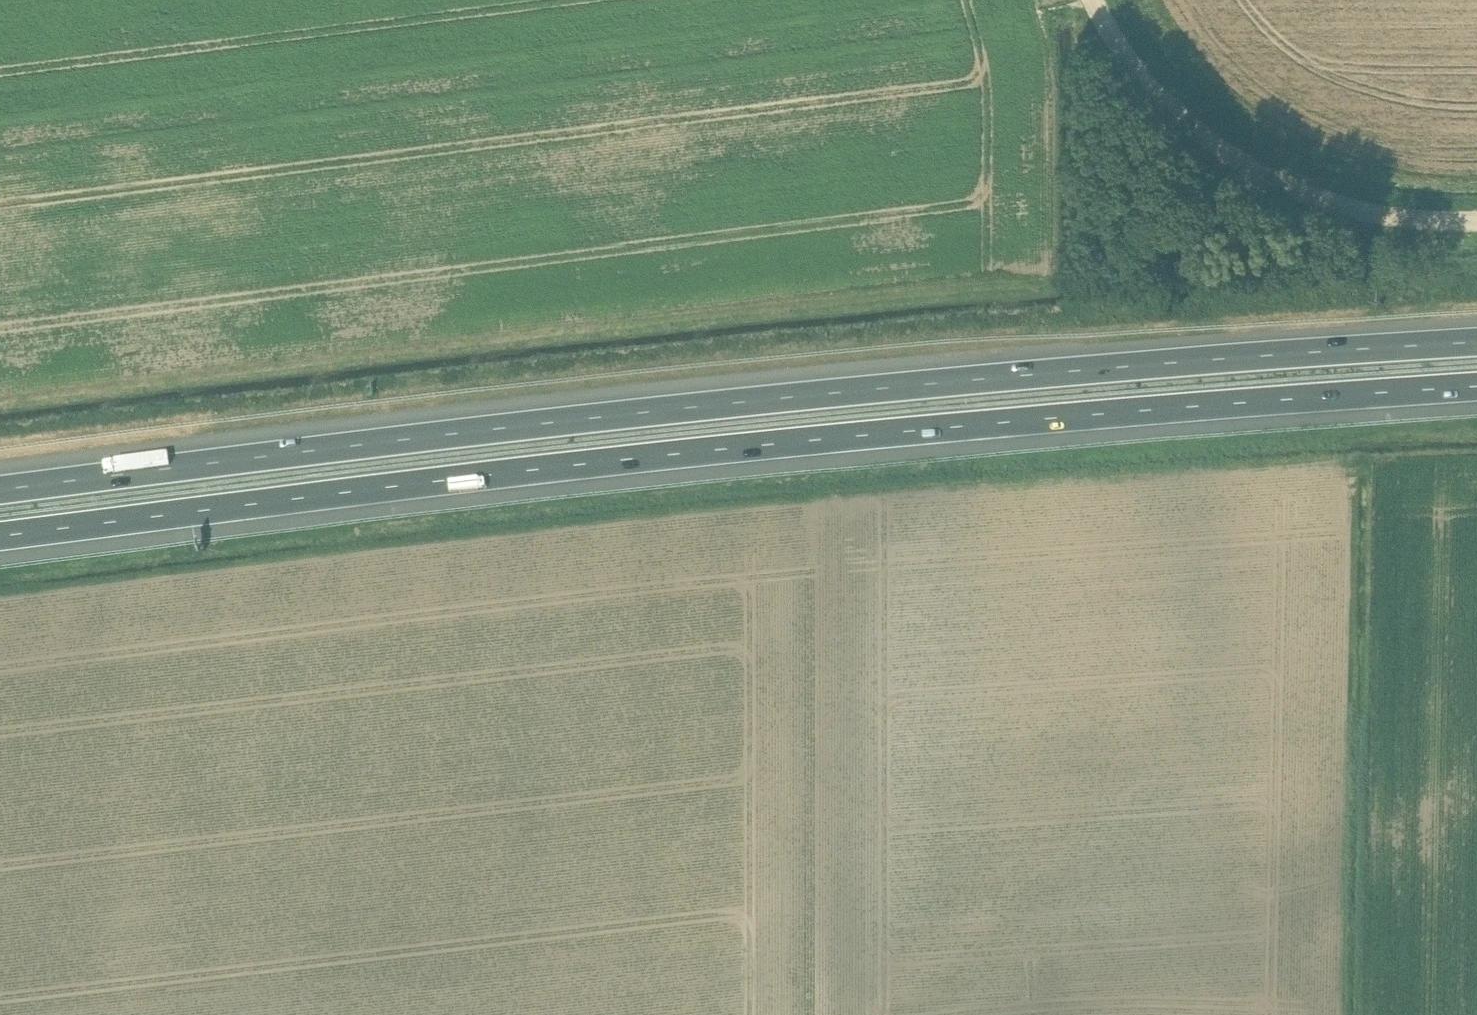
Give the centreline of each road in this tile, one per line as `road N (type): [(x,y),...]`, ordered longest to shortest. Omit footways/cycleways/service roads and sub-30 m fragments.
road 1 (motorway): [(0,536),(430,481),(1131,411),(1476,387)]
road 2 (motorway): [(1476,344),(1132,367),(425,436),(0,490)]
road 3 (unclassified): [(1476,221),(1363,212),(1256,172),(1178,117),(1095,0)]

